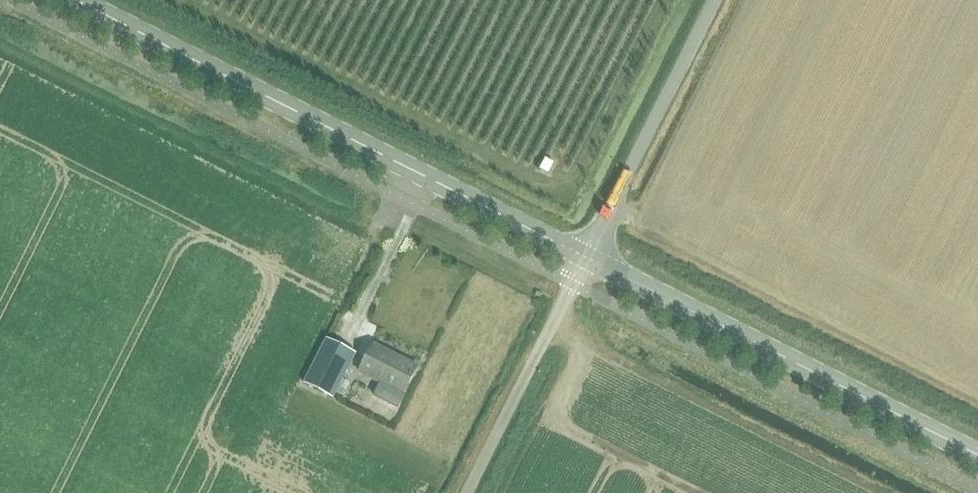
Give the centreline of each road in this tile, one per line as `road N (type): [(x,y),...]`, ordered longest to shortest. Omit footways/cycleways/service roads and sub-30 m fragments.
road 1 (tertiary): [(587,258),(75,0)]
road 2 (tertiary): [(977,457),(587,258)]
road 3 (unclassified): [(587,258),(718,0)]
road 4 (unclassified): [(469,492),(587,258)]

